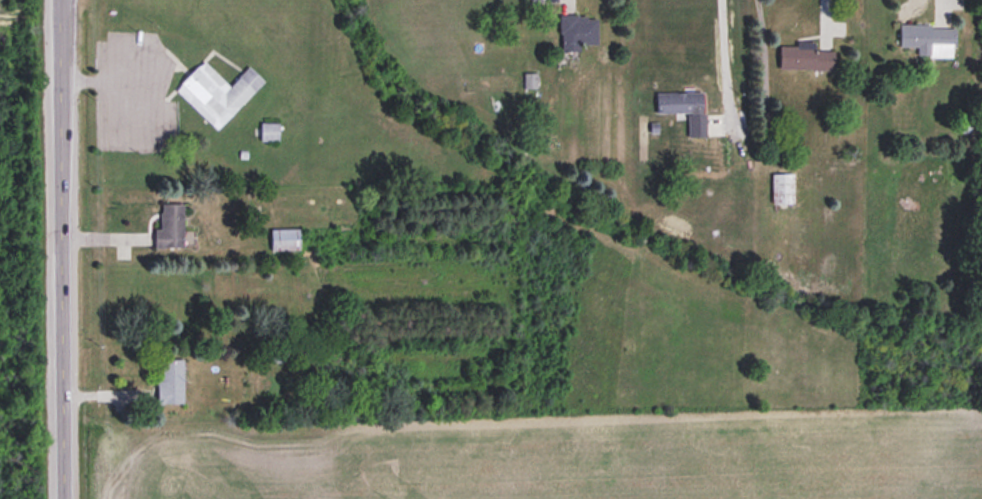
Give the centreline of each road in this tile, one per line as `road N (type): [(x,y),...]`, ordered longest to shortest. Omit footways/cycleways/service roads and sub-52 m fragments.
road 1 (tertiary): [(64,498),(60,0)]

